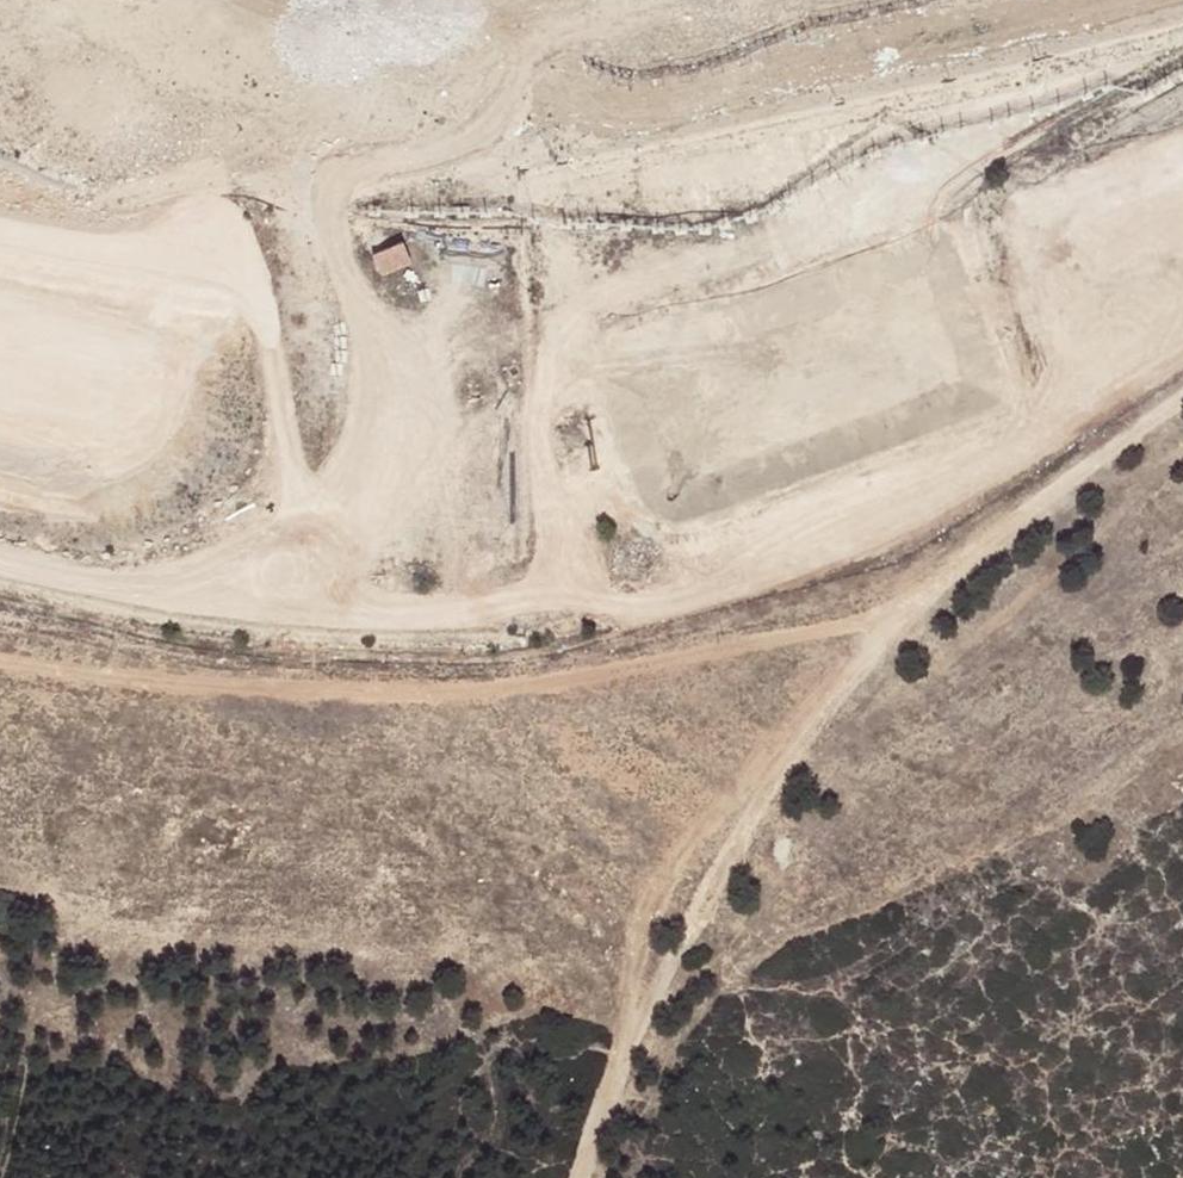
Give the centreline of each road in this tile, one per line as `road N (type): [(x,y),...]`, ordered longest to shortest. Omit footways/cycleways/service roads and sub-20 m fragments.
road 1 (track): [(1182,401),(894,612),(676,934),(582,1177)]
road 2 (track): [(894,612),(459,694),(221,692),(0,657)]

